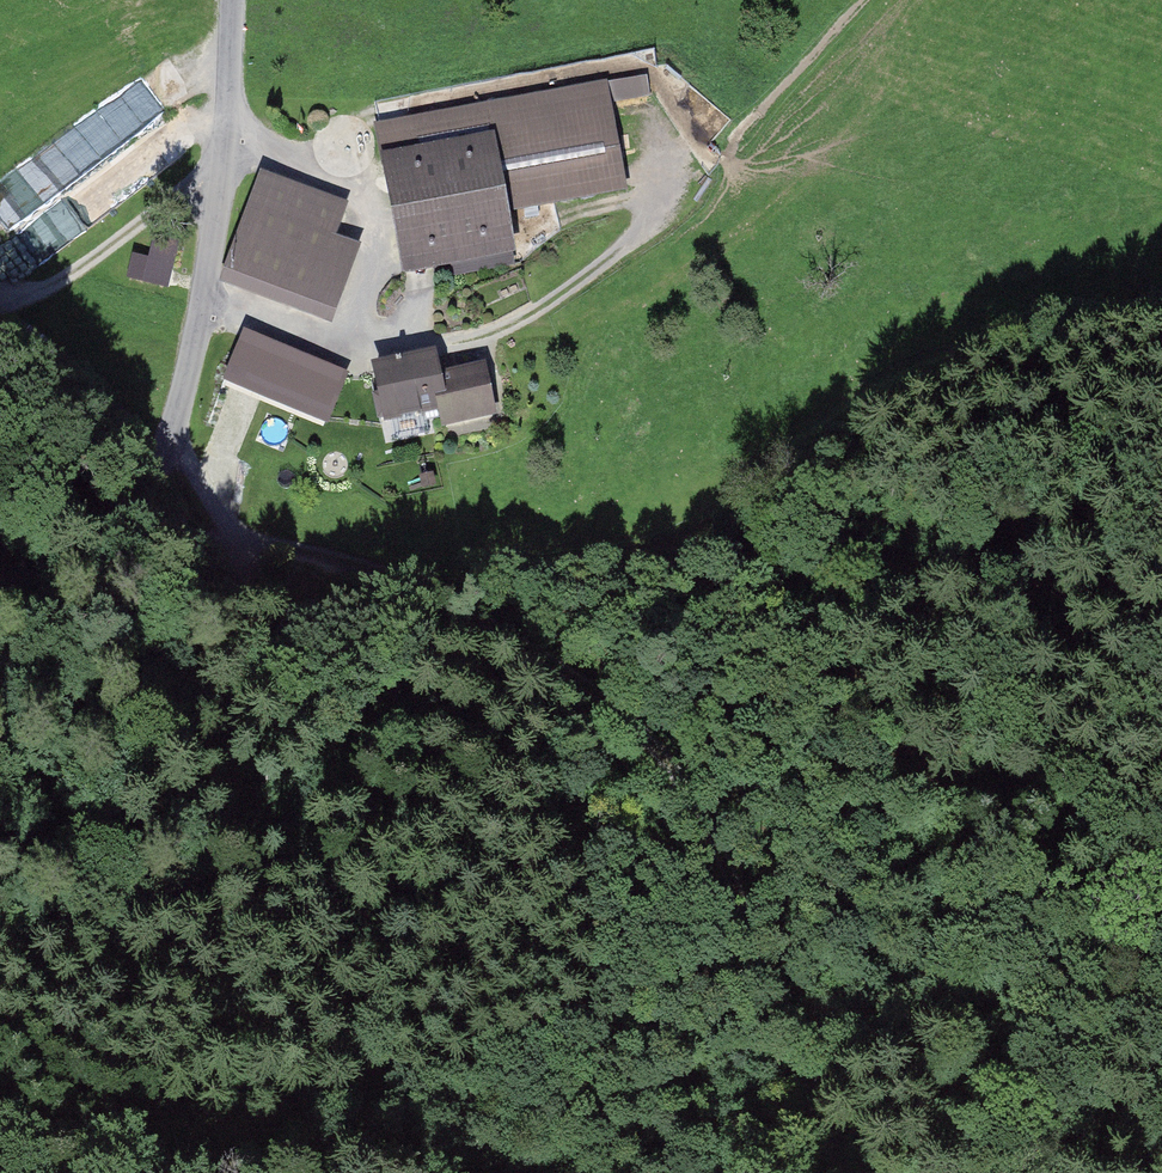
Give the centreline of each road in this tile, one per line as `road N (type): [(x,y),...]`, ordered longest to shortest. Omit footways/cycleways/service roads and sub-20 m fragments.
road 1 (track): [(76,548),(193,538),(247,543),(337,568),(476,581),(694,556),(790,460),(908,388),(1058,335),(1161,318)]
road 2 (track): [(403,578),(471,607),(645,746),(725,863),(857,1172)]
road 3 (track): [(694,556),(916,567),(1161,634)]
road 4 (residential): [(228,0),(207,302),(173,423)]
road 5 (track): [(378,1172),(259,1132),(144,1126),(0,1145)]
road 6 (track): [(216,188),(195,187),(94,257),(0,308)]
road 7 (unclassified): [(0,597),(76,548),(123,502),(173,423)]
road 8 (track): [(851,0),(710,159)]
road 9 (track): [(173,423),(184,465),(212,511),(247,543)]

